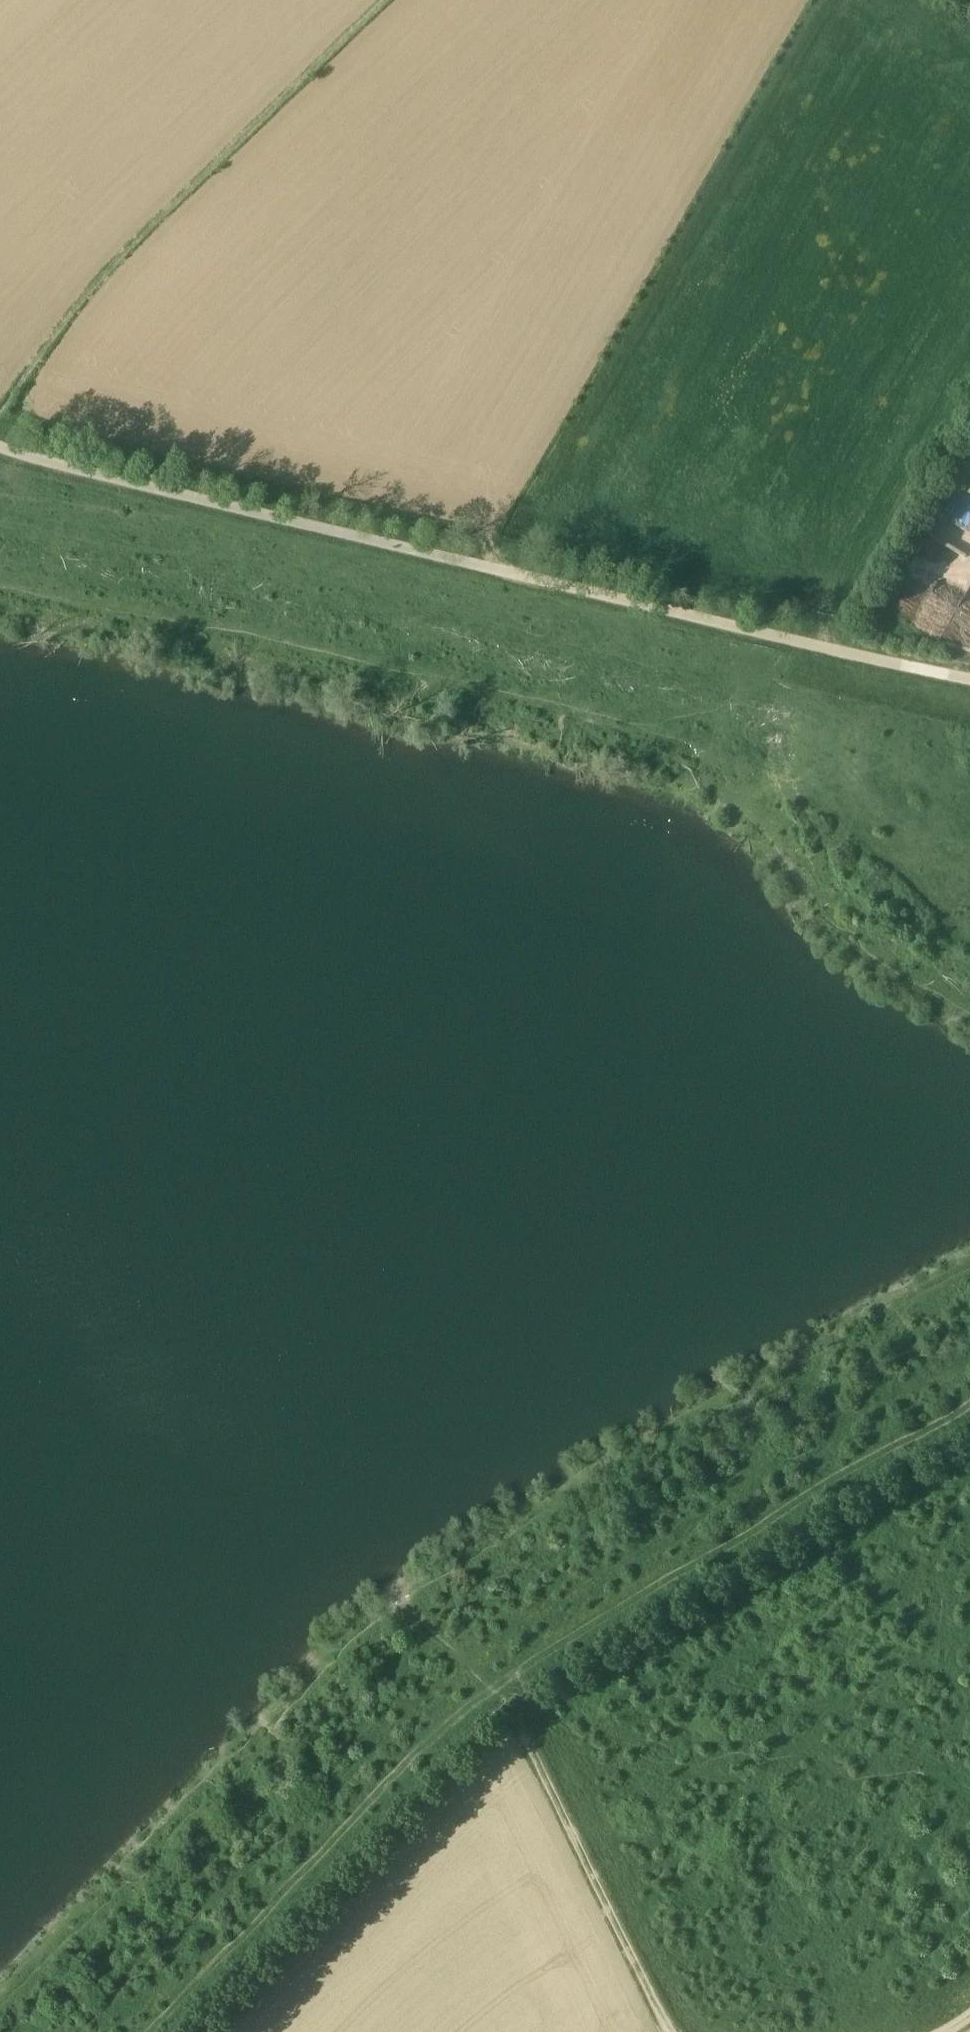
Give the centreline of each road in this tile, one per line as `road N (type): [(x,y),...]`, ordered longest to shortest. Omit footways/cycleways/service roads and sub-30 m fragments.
road 1 (track): [(146,2031),(422,1746),(493,1689),(969,1403)]
road 2 (track): [(669,2031),(510,1703)]

